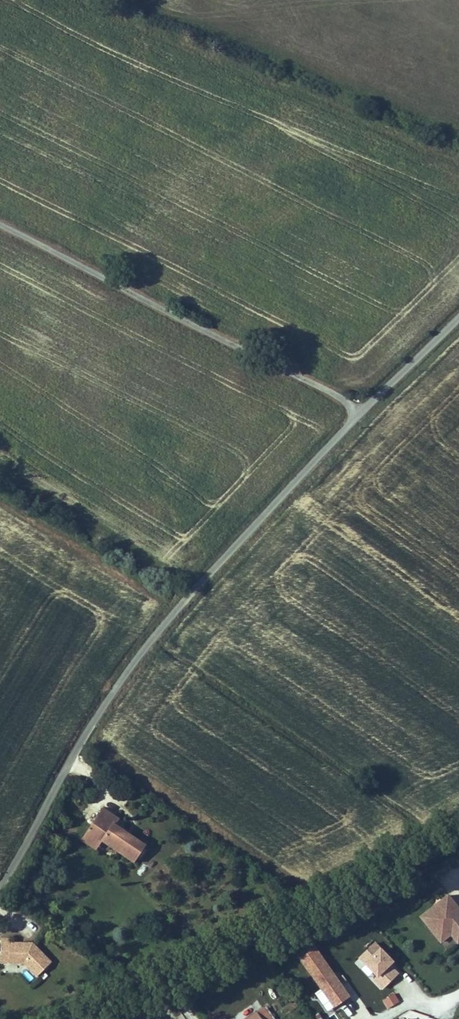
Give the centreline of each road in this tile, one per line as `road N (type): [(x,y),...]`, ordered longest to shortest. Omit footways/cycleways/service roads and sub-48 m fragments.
road 1 (tertiary): [(0,886),(137,658),(300,476),(458,317)]
road 2 (secondary): [(89,1018),(458,836)]
road 3 (track): [(0,232),(363,411)]

